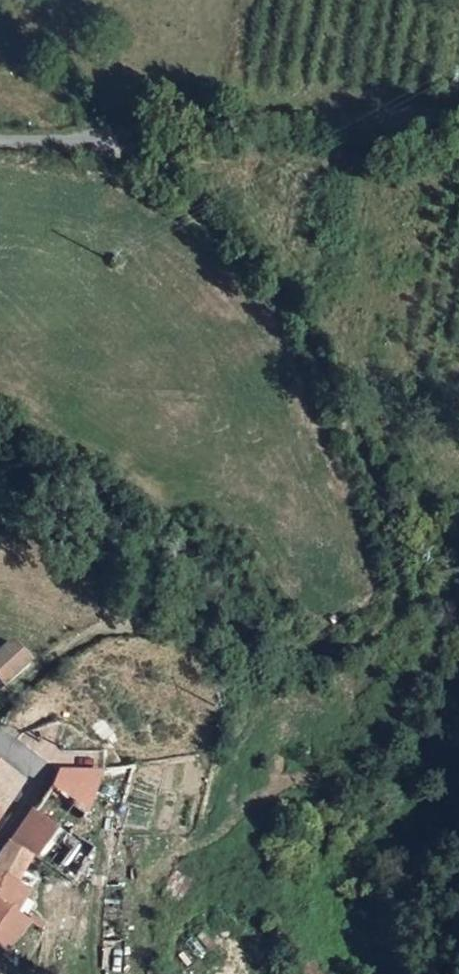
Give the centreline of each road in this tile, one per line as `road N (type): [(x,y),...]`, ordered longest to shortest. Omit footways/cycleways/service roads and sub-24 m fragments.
road 1 (track): [(0,702),(41,663),(95,631),(130,625),(337,652),(371,635),(399,603),(397,568),(359,445),(292,315),(259,270),(105,139),(30,0)]
road 2 (unclassified): [(0,143),(458,114)]
road 3 (residential): [(0,842),(40,779),(0,753)]

